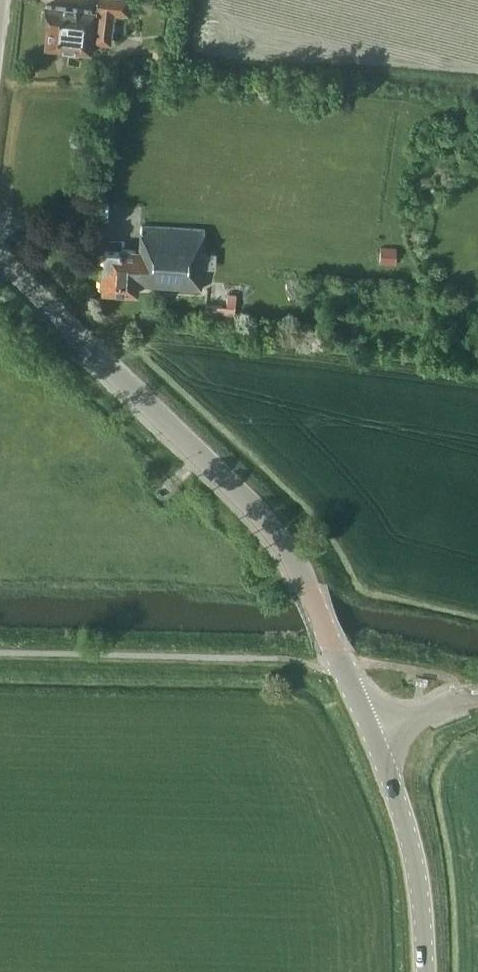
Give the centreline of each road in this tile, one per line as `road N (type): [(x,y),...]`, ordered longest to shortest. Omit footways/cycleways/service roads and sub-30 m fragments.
road 1 (secondary): [(375,742),(294,559),(274,530),(0,256)]
road 2 (track): [(341,665),(274,657),(0,657)]
road 3 (secondary): [(424,971),(423,901),(407,821),(375,742)]

